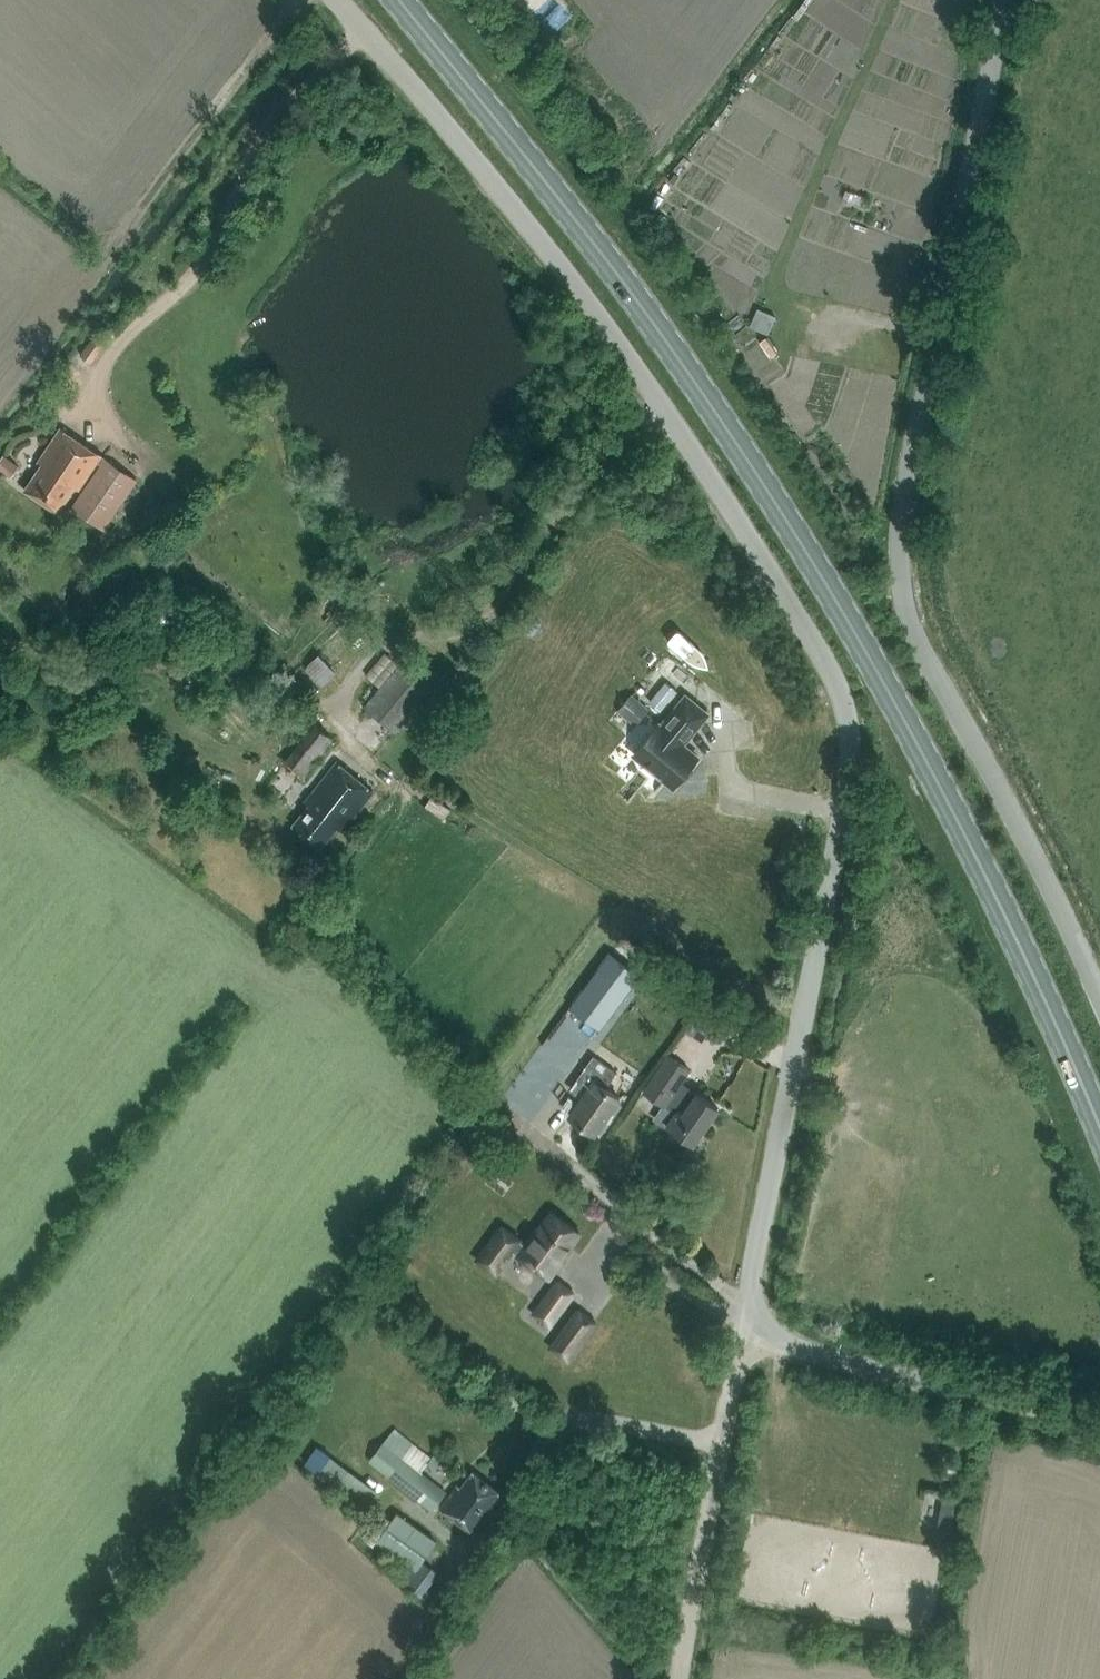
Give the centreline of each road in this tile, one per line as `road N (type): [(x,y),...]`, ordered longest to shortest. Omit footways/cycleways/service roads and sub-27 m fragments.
road 1 (unclassified): [(1099,1427),(744,1331),(853,770),(792,632),(590,312),(335,0)]
road 2 (primary): [(1099,1126),(983,868),(802,546),(620,276),(400,0)]
road 3 (unclassified): [(1099,995),(1059,902),(917,636),(901,576),(1001,0)]
road 4 (track): [(676,1678),(744,1331)]

